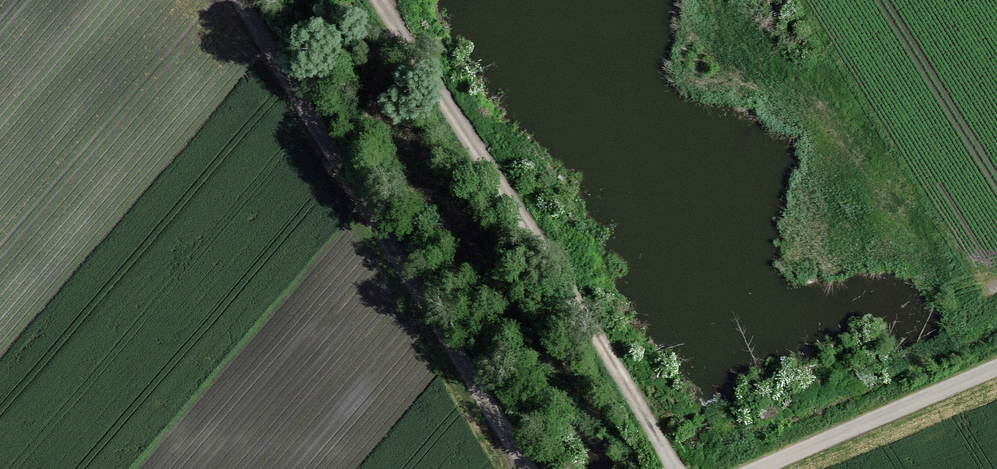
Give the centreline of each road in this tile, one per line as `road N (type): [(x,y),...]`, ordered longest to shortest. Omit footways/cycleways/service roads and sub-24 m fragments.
road 1 (track): [(237,0),(534,468)]
road 2 (track): [(384,0),(679,468)]
road 3 (unclassified): [(763,468),(996,373)]

